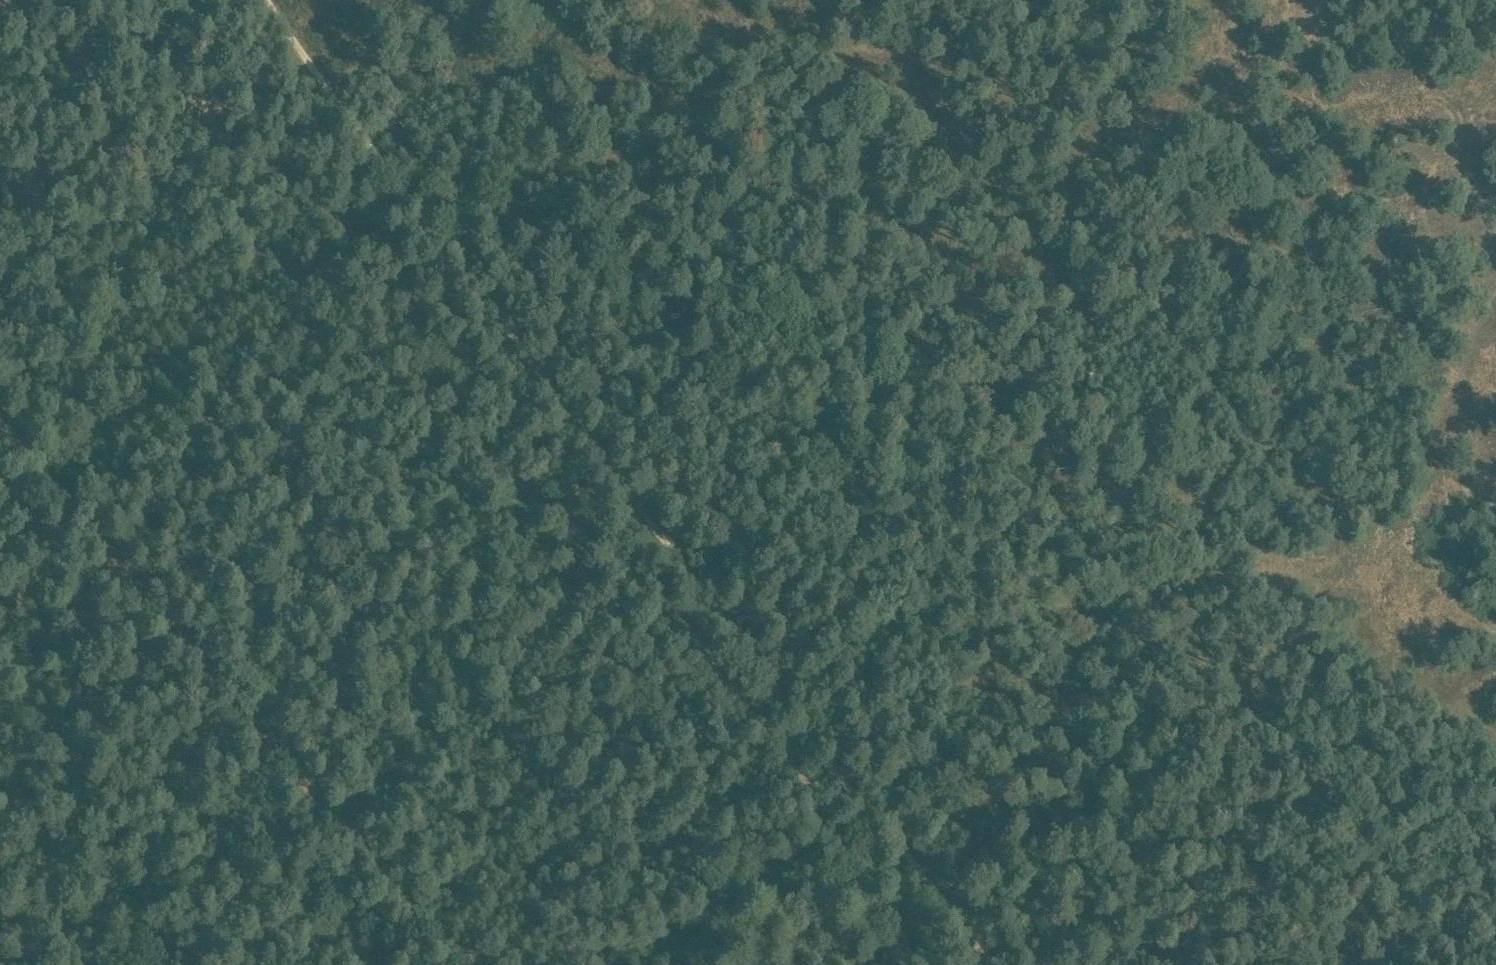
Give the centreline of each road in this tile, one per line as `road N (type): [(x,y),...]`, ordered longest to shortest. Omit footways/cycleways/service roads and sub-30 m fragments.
road 1 (track): [(0,424),(458,964)]

